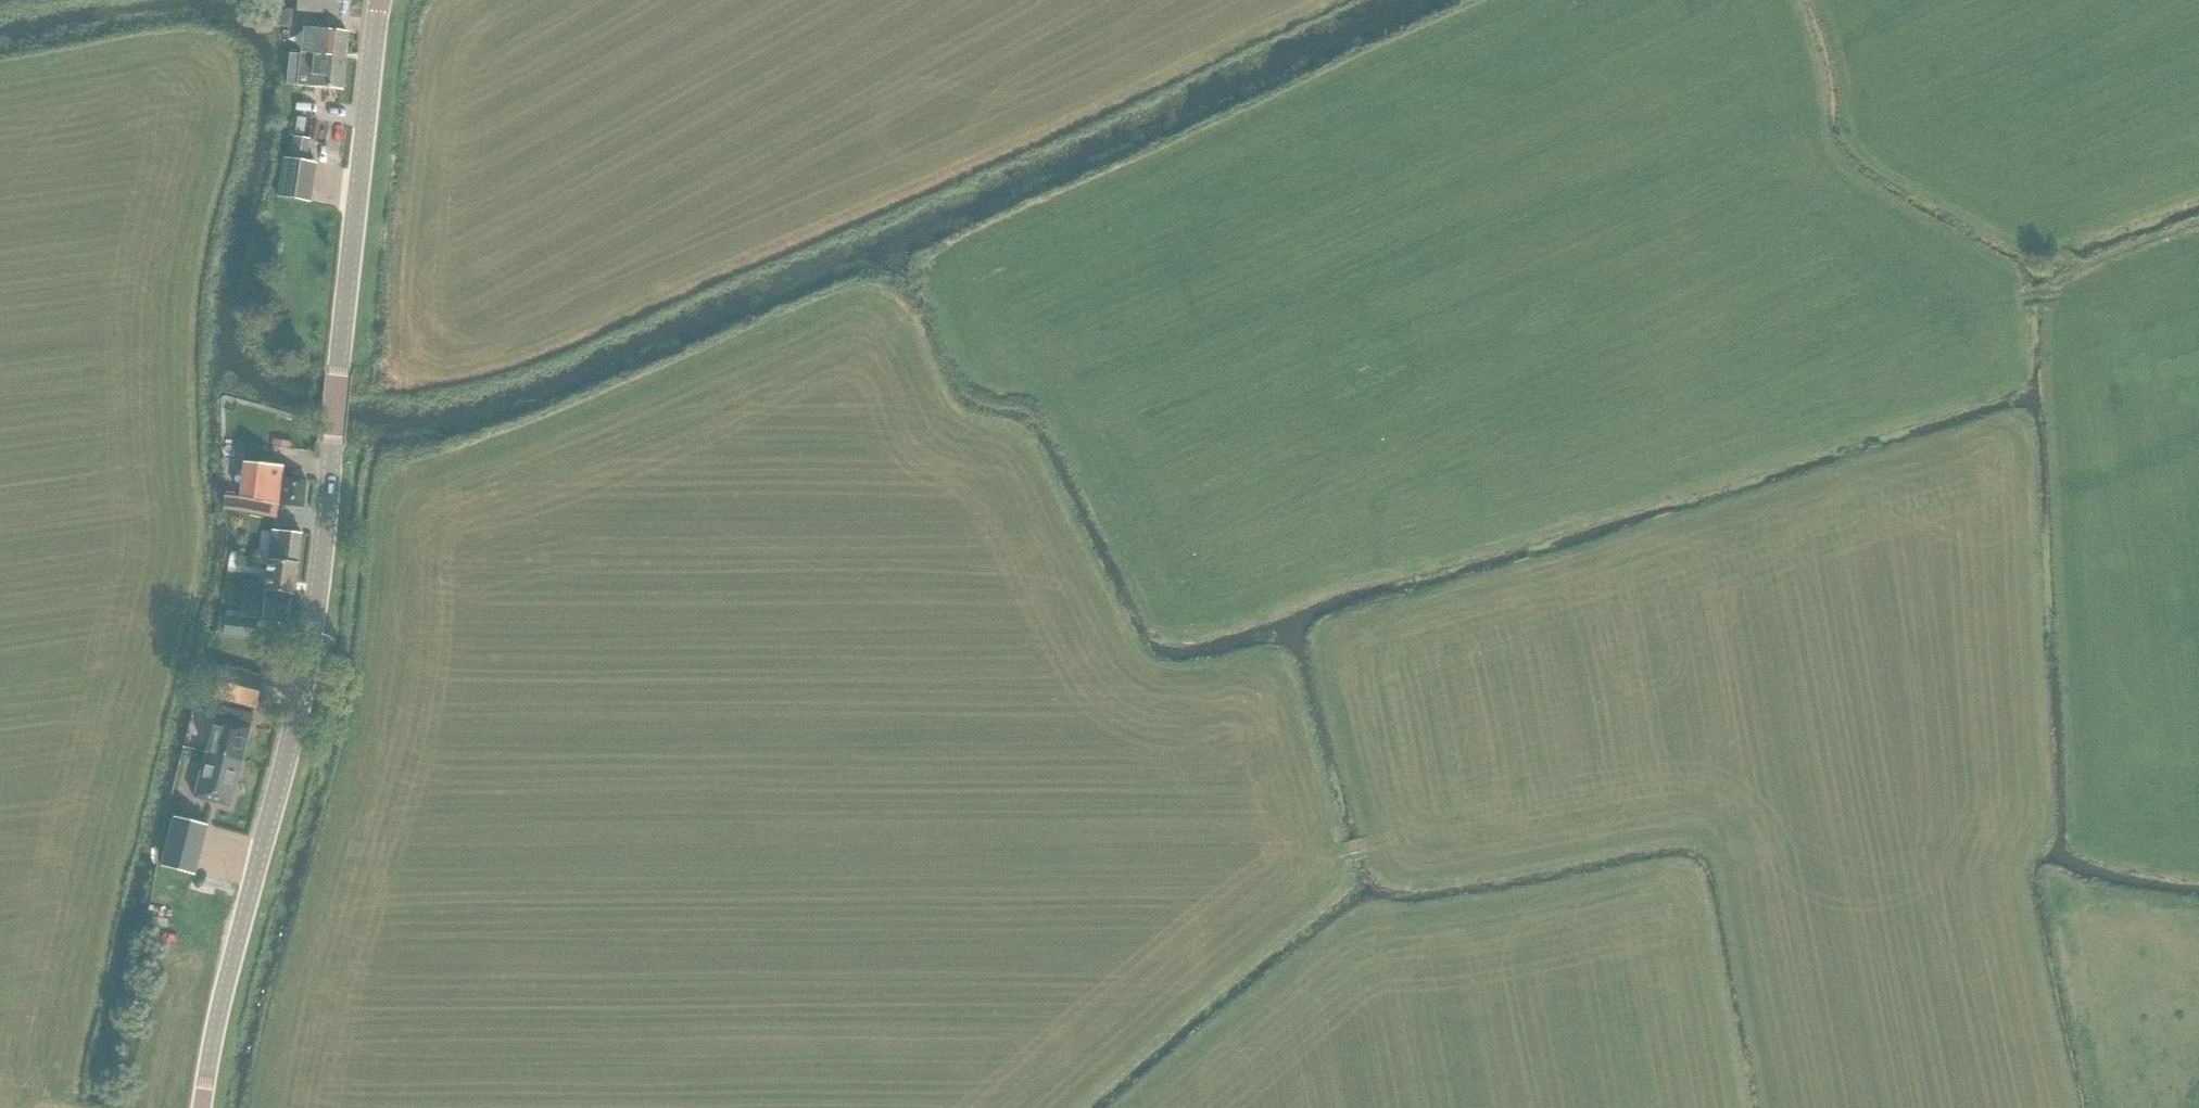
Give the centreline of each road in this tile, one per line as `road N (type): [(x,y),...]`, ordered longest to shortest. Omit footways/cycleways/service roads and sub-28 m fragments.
road 1 (tertiary): [(203,1107),(218,1021),(313,650),(381,0)]

